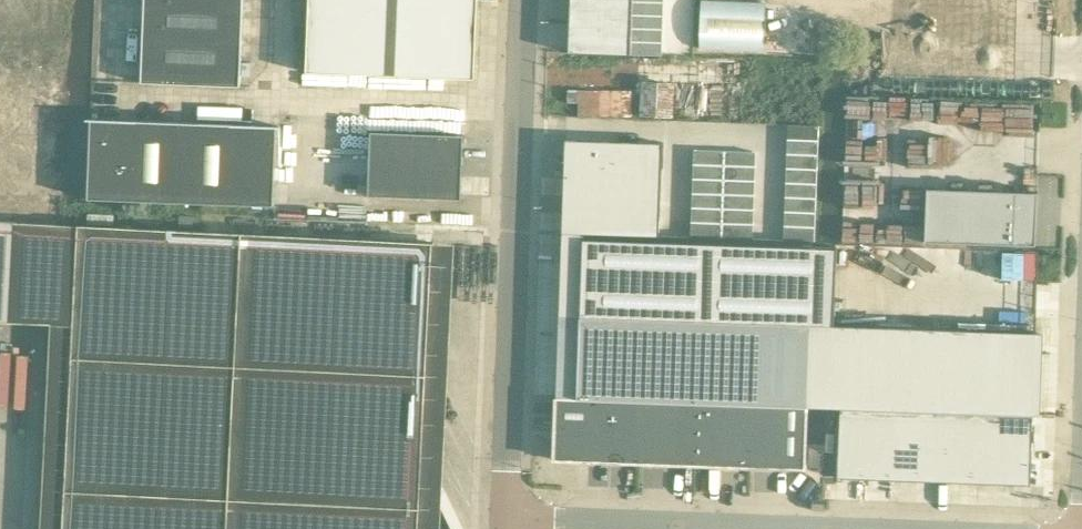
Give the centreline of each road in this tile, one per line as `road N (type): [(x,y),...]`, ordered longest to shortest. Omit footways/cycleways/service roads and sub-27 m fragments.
road 1 (unclassified): [(509,521),(525,0)]
road 2 (unclassified): [(509,521),(745,528)]

